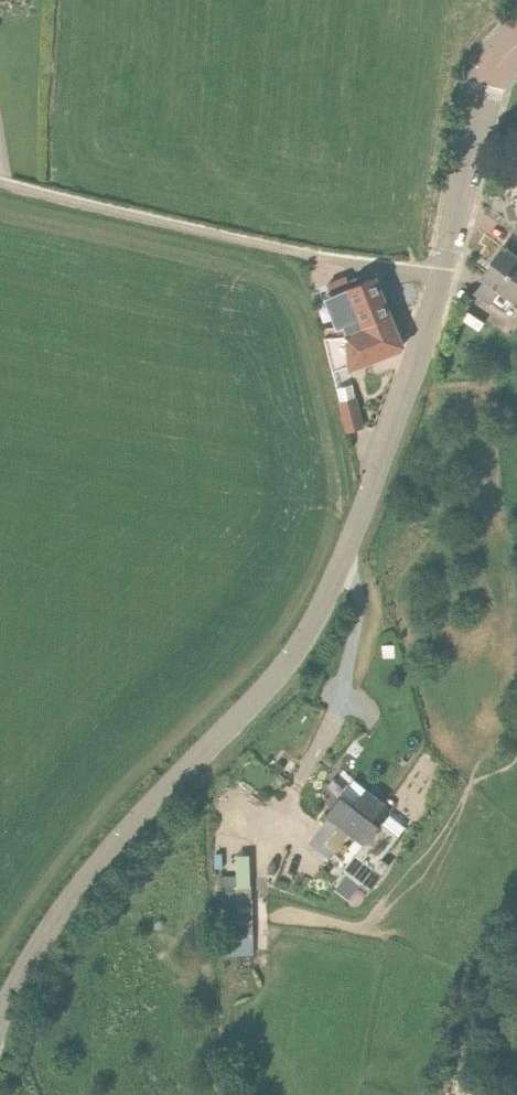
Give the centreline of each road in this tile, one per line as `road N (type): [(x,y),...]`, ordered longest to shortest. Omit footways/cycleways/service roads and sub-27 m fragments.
road 1 (tertiary): [(0,1015),(83,882),(250,704),(312,623),(375,477),(443,270),(486,85),(516,47)]

